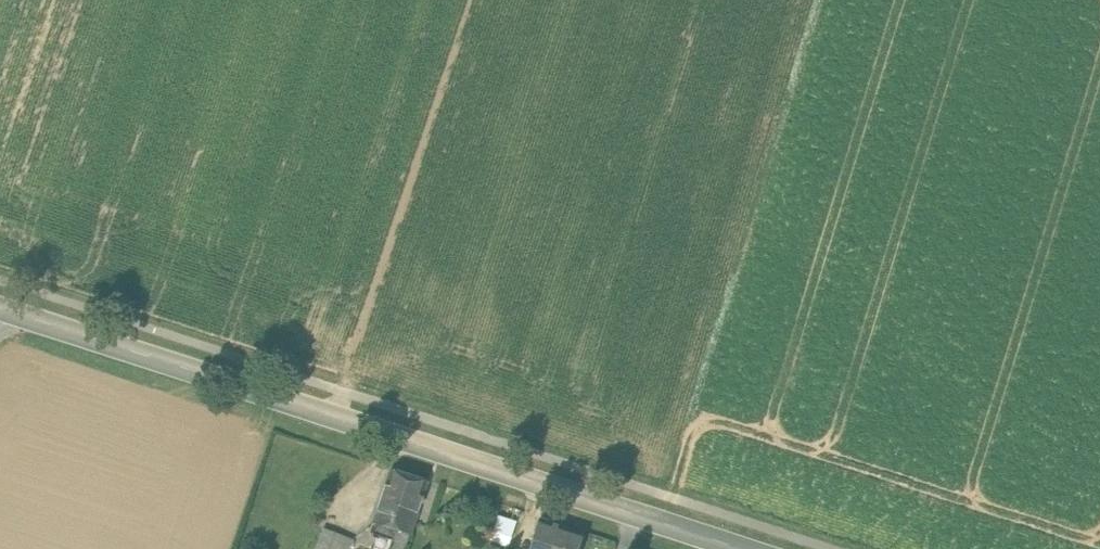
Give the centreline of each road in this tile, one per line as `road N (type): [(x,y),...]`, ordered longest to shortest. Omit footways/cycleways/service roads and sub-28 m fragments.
road 1 (tertiary): [(0,312),(744,548)]

